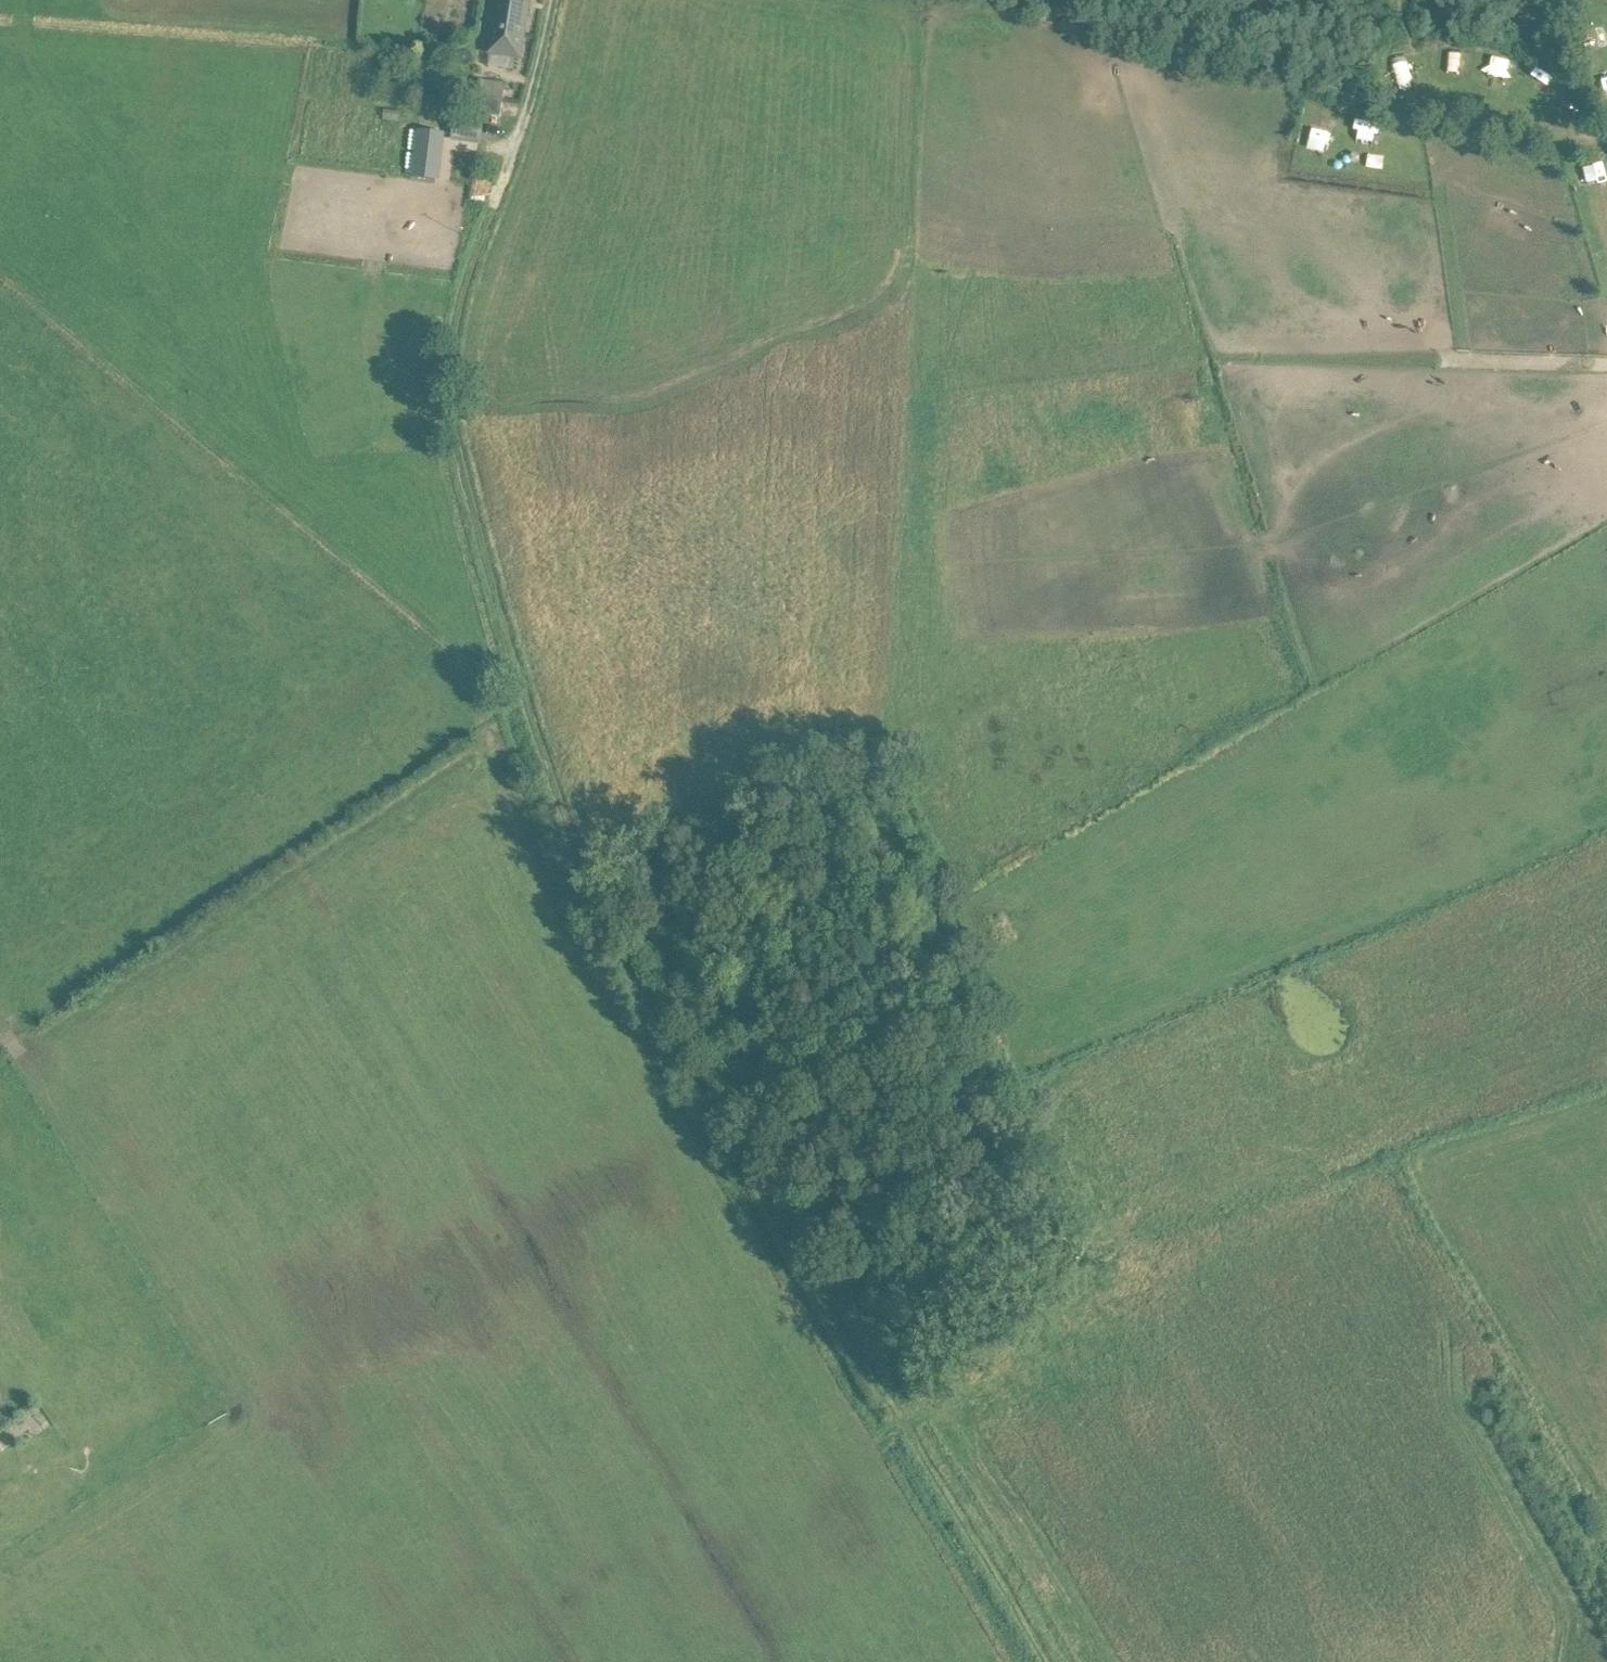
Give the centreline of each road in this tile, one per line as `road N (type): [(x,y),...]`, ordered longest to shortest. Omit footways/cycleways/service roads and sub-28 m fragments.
road 1 (track): [(553,0),(467,261),(453,343),(455,426),(537,762),(600,925),(1037,1661)]

